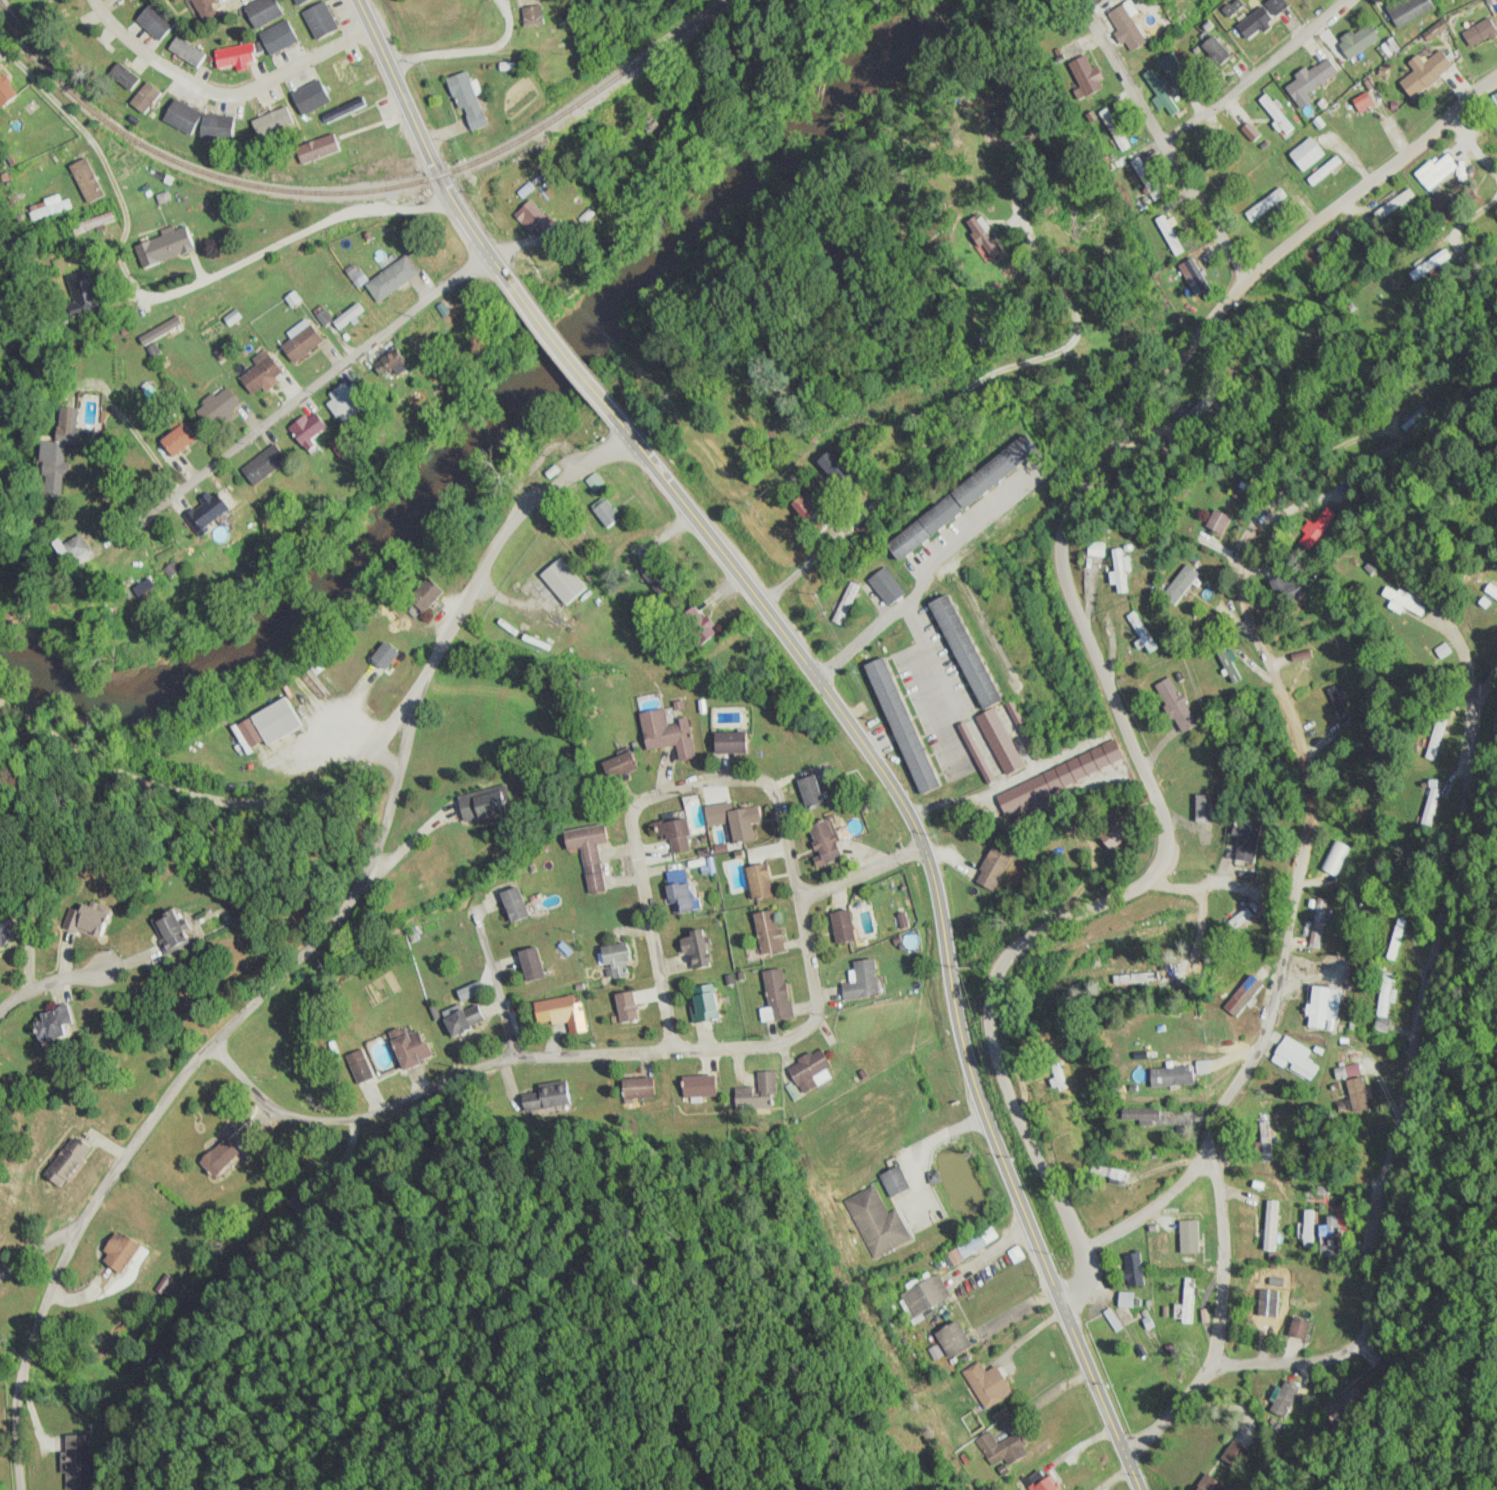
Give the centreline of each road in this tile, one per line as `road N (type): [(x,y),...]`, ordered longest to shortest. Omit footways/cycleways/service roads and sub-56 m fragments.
road 1 (residential): [(1062,1305),(1085,1253),(1015,1111),(992,1046),(989,997),(1014,945),(1102,905),(1170,862),(1169,827),(1086,639),(1061,557),(1061,526),(1244,279),(1496,80)]
road 2 (residential): [(212,1044),(280,1114),(357,1123),(515,1060),(794,1040),(817,1015),(802,895),(786,811),(771,787),(747,776),(660,792),(636,811),(668,1049)]
road 3 (secondary): [(1136,1489),(959,1028),(927,851),(893,776),(611,411)]
road 4 (residential): [(1121,1452),(1216,1364),(1336,1352),(1358,1334),(1359,1265),(1459,826),(1468,700),(1483,683)]
road 5 (residential): [(21,1489),(27,1349),(78,1231),(212,1044),(358,897),(399,790),(416,696)]
road 6 (residential): [(635,439),(525,509),(416,696),(345,792),(300,810),(182,794),(100,766),(0,700)]
road 7 (residential): [(1142,759),(1223,767),(1249,789),(1285,850),(1295,905),(1197,1162),(1171,1193),(1085,1253)]
road 8 (residential): [(457,207),(360,212),(320,223),(166,293),(146,294),(134,289),(123,252),(131,216),(98,144),(35,78)]
road 9 (residential): [(1289,869),(1277,686),(1239,602),(1239,552),(1264,513),(1346,439)]
road 10 (residential): [(489,254),(176,497)]
road 11 (residential): [(374,28),(272,81),(220,98),(159,65),(98,0)]
road 12 (secondary): [(508,283),(457,207),(360,0)]
road 13 (residential): [(1244,279),(1097,29)]
road 14 (residential): [(1348,0),(1164,144)]
road 15 (secondary): [(611,411),(508,283)]
road 16 (residential): [(515,1060),(478,907)]
road 17 (residential): [(927,851),(802,895)]

